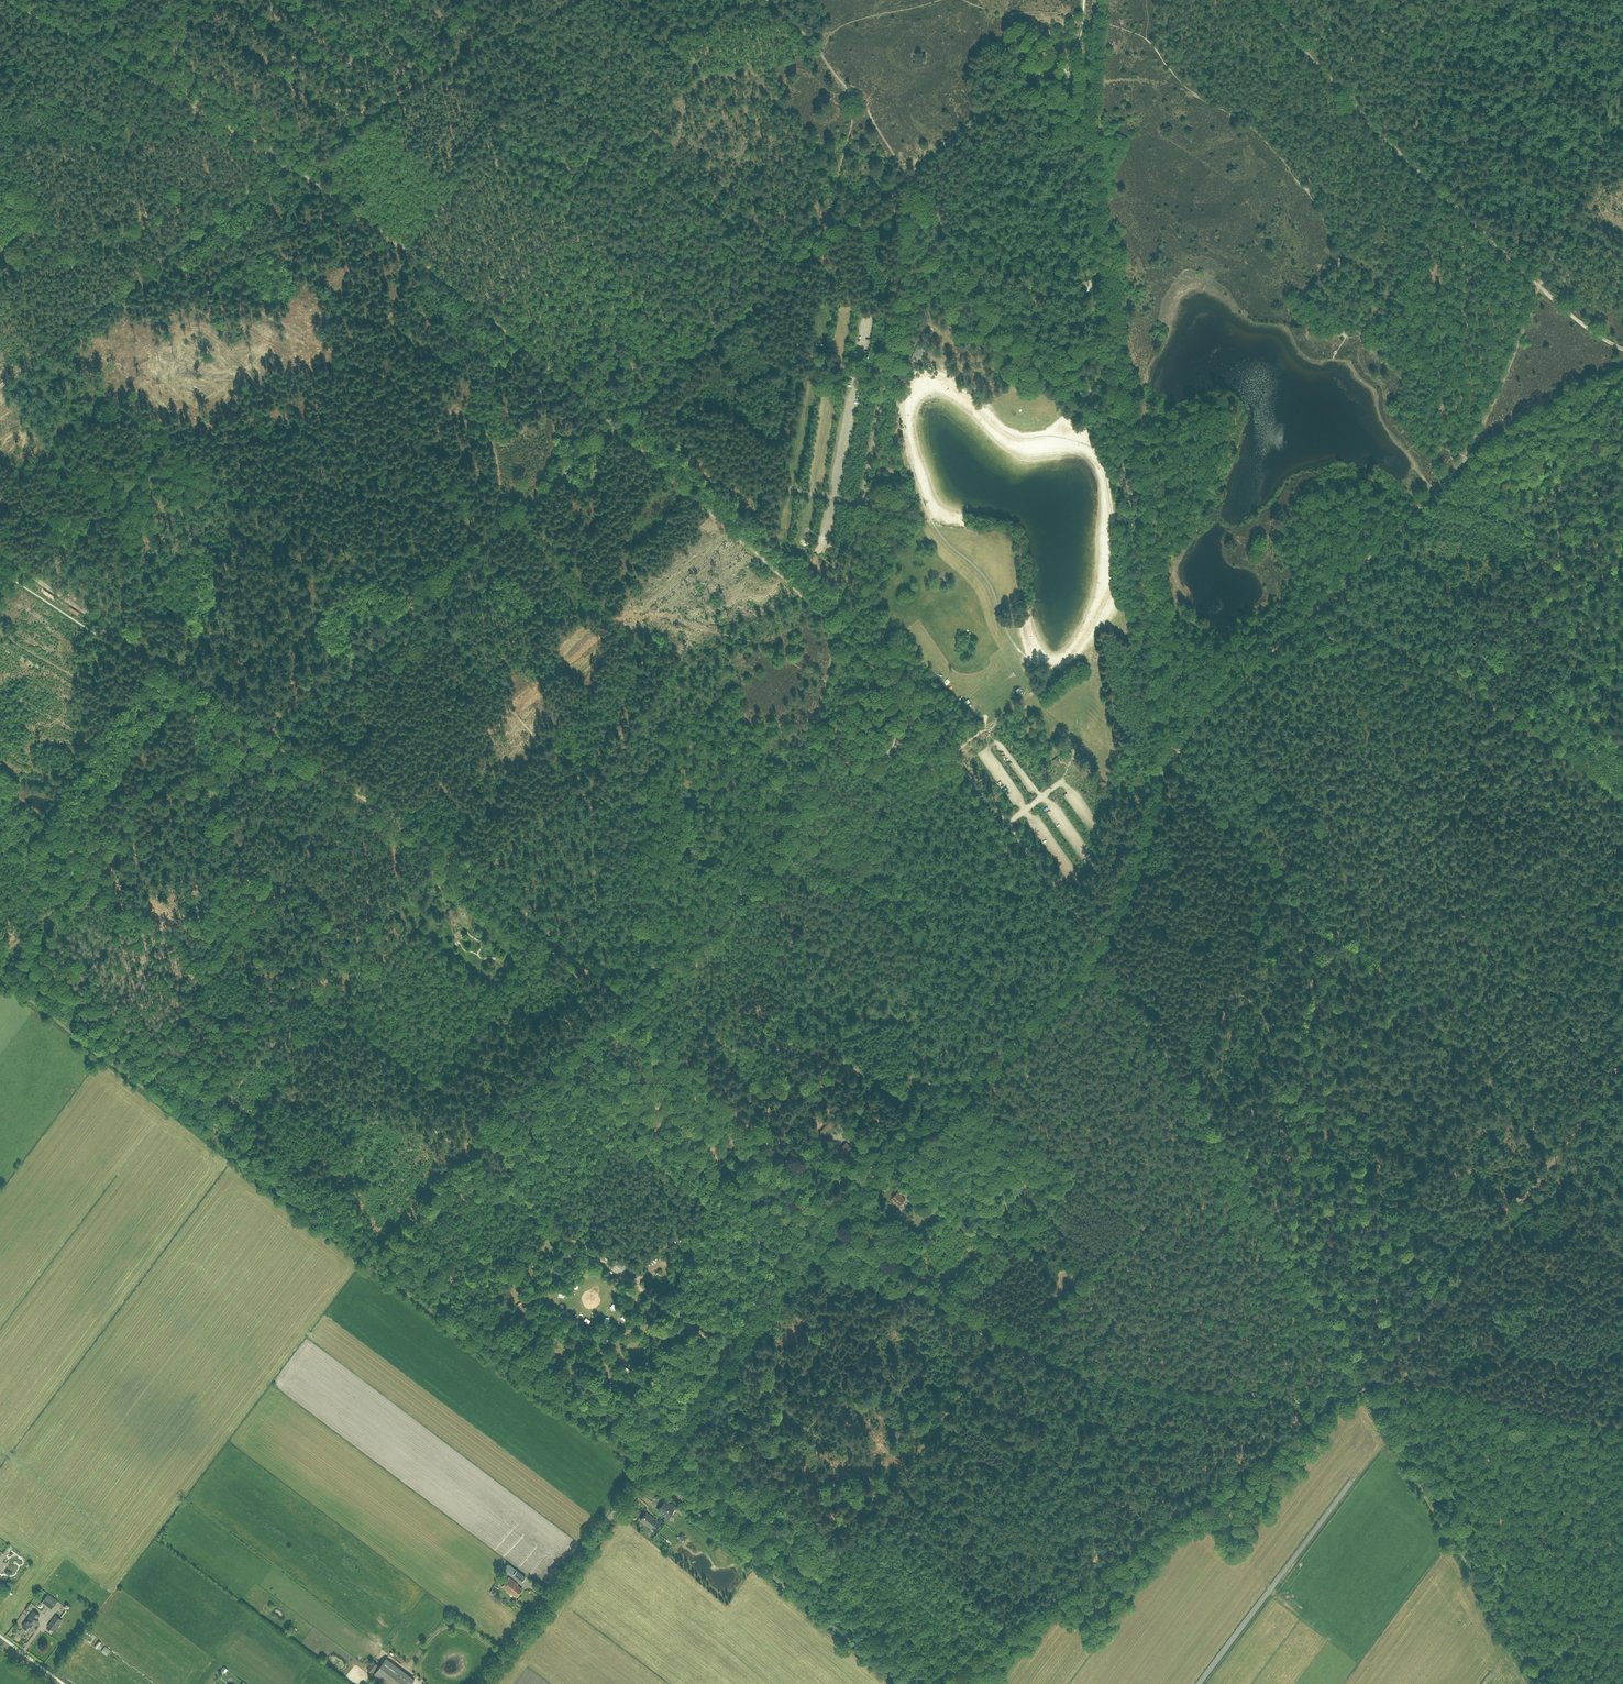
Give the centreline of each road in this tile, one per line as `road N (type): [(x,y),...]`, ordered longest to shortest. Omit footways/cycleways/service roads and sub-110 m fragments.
road 1 (tertiary): [(1096,943),(1123,893),(1154,793),(1165,649),(1158,562),(1102,243),(1093,75)]
road 2 (track): [(443,852),(419,895),(391,891),(390,851),(402,805),(515,715),(544,673),(620,612),(669,615),(740,637),(846,691),(891,765),(945,794)]
road 3 (track): [(267,734),(499,891),(818,1192)]
road 4 (unclassified): [(846,582),(893,322),(909,174),(1020,82),(1093,75)]
road 5 (track): [(0,974),(367,1260),(461,1150)]
road 6 (track): [(461,1150),(301,1036),(230,911),(183,889),(92,875),(51,826),(0,792)]
road 7 (tertiary): [(484,1683),(841,1211)]
road 8 (track): [(663,680),(512,521),(489,434),(347,356),(430,272)]
road 9 (track): [(772,289),(615,426),(838,628)]
road 10 (track): [(1359,1383),(991,1642)]
road 11 (track): [(47,348),(413,601)]
road 12 (track): [(715,1527),(570,1407),(521,1381),(367,1260)]
road 13 (tertiary): [(841,1211),(895,1150),(1027,1031),(1096,943)]
road 14 (track): [(1622,790),(1538,725),(1331,597)]
road 15 (track): [(1536,1683),(1359,1383)]
road 16 (track): [(1030,1346),(1148,1389),(1222,1401),(1296,1400),(1359,1383)]
road 17 (track): [(1462,459),(1422,437),(1406,409),(1400,374),(1330,304),(1339,255),(1304,188)]
road 18 (track): [(1006,1333),(806,1604)]
road 19 (track): [(711,931),(771,847),(802,779),(838,628)]
road 20 (track): [(29,361),(290,166)]
road 21 (track): [(25,6),(290,166)]
road 22 (track): [(1560,1152),(1359,1383)]
road 23 (track): [(1261,1222),(1320,1099),(1414,998),(1426,1012)]
road 24 (track): [(1022,843),(947,914),(830,1050)]
road 25 (track): [(1304,188),(1260,137),(1194,94),(1147,40),(1097,22)]
road 26 (track): [(1030,1346),(1222,1156)]
road 27 (track): [(267,734),(60,904)]
road 28 (track): [(615,426),(413,601)]
road 29 (unclassified): [(1198,1683),(1350,1483)]
road 30 (track): [(754,976),(935,803)]
road 31 (track): [(750,1493),(798,1445),(903,1301)]
road 32 (track): [(615,426),(430,272)]
road 33 (track): [(845,307),(803,539)]
road 34 (track): [(731,1357),(549,1220)]
road 35 (track): [(623,1006),(461,1150)]
road 36 (unclassified): [(1096,943),(969,776)]
road 37 (track): [(1404,648),(1518,566),(1555,514)]
road 38 (track): [(413,601),(267,734)]
road 39 (track): [(1540,285),(1399,151)]
road 40 (track): [(0,546),(158,659)]
road 41 (track): [(1426,1012),(1560,1152)]
road 42 (track): [(873,1237),(1030,1346)]
road 43 (track): [(1462,459),(1497,396),(1540,285)]
road 44 (track): [(1331,597),(1462,459)]
road 45 (track): [(1261,1222),(1359,1383)]
road 46 (track): [(1622,365),(1527,412),(1462,459)]
road 47 (track): [(447,68),(290,166)]
road 48 (track): [(1622,530),(1506,494),(1489,484),(1478,462),(1462,459)]
road 49 (track): [(1202,724),(1331,597)]
road 50 (track): [(779,536),(811,360)]
road 51 (track): [(430,272),(290,166)]
road 52 (track): [(1359,1383),(1408,1380),(1531,1406)]
road 53 (track): [(858,101),(909,174),(846,227)]
road 54 (track): [(838,628),(951,754)]
road 55 (track): [(797,593),(770,612),(721,629),(663,680)]
road 56 (track): [(447,68),(575,0)]
road 57 (track): [(1567,219),(1622,85)]
road 58 (track): [(951,754),(1042,688),(1054,667)]
road 59 (track): [(820,53),(847,23),(939,0)]
road 60 (track): [(158,659),(267,734)]
road 61 (track): [(903,1683),(806,1604)]
road 62 (track): [(830,1050),(795,1170)]
road 63 (track): [(1343,92),(1261,0)]
road 64 (track): [(962,0),(1005,13),(1083,20)]
road 65 (track): [(504,1657),(452,1626),(435,1633),(408,1668)]
road 66 (track): [(345,0),(447,68)]

